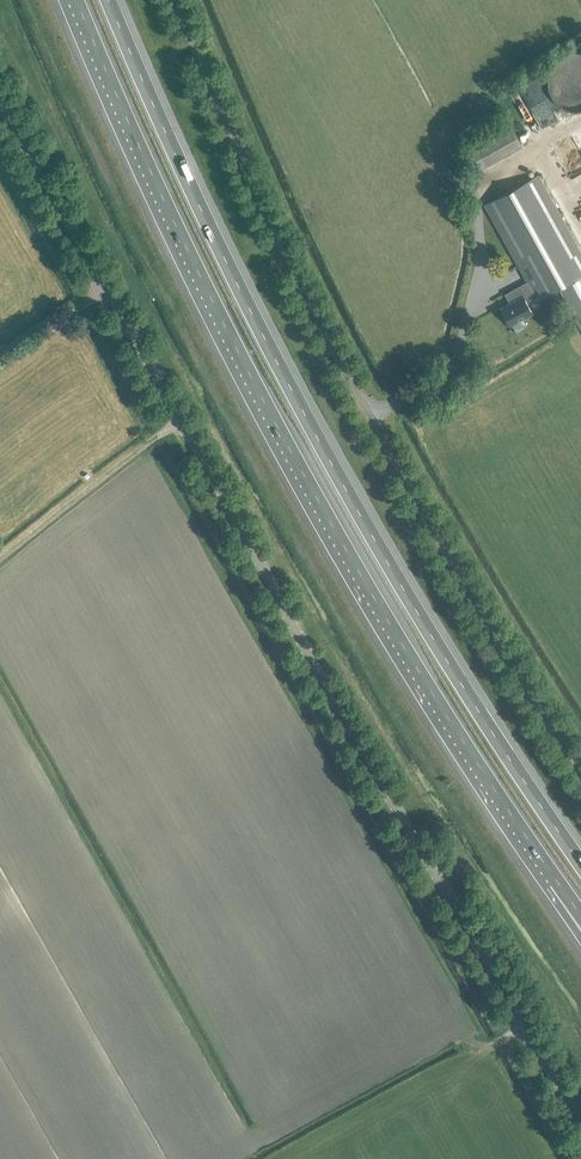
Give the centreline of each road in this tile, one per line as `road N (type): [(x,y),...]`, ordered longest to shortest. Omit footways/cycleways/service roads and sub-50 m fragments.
road 1 (tertiary): [(580,1126),(395,813),(0,106)]
road 2 (motorway): [(76,0),(261,397),(461,738),(554,878)]
road 3 (motorway): [(580,870),(477,715),(324,456),(262,341),(105,0)]
road 4 (unclassified): [(580,778),(496,647),(315,321),(246,183),(171,0)]

